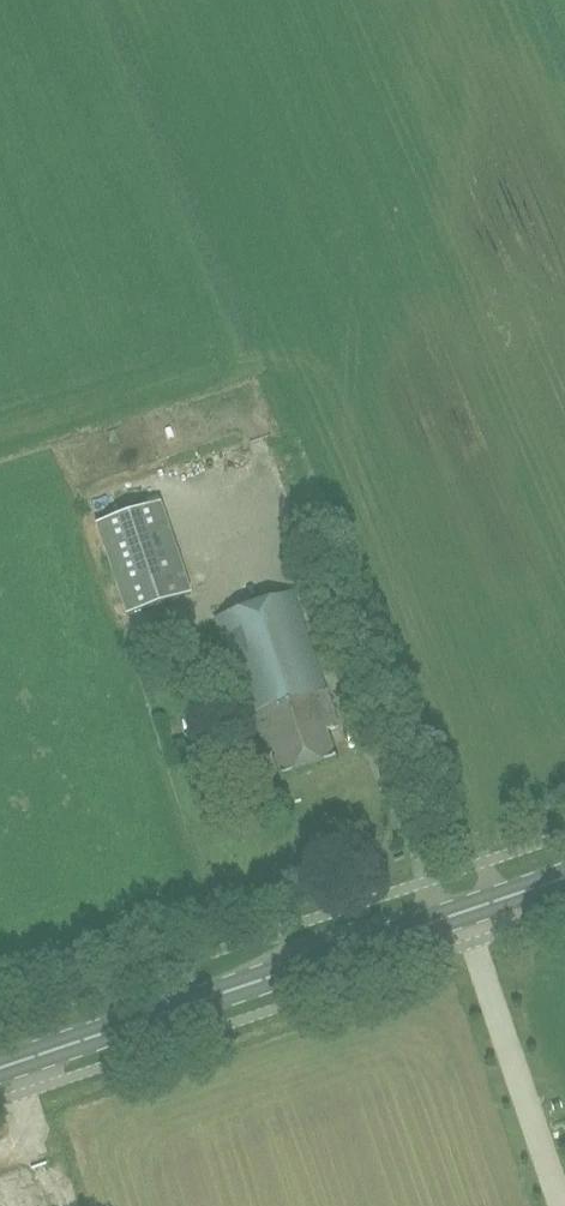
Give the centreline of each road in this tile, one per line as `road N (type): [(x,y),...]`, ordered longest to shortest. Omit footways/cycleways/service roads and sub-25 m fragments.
road 1 (primary): [(0,1069),(564,878)]

